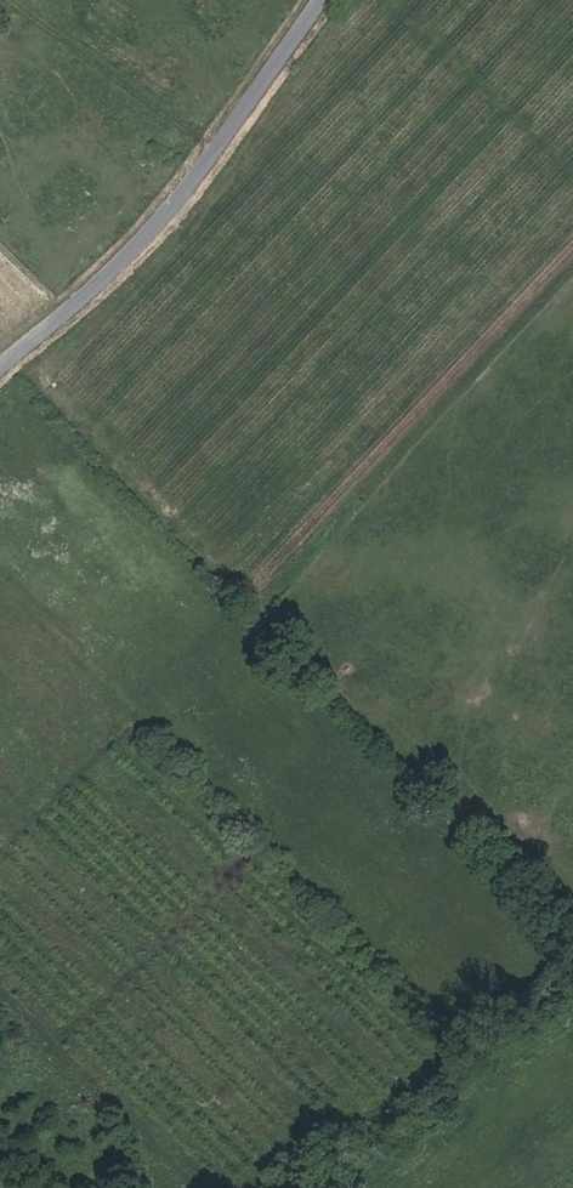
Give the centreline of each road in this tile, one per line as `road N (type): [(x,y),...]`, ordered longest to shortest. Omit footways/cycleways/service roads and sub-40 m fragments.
road 1 (unclassified): [(321,0),(153,231),(0,367)]

